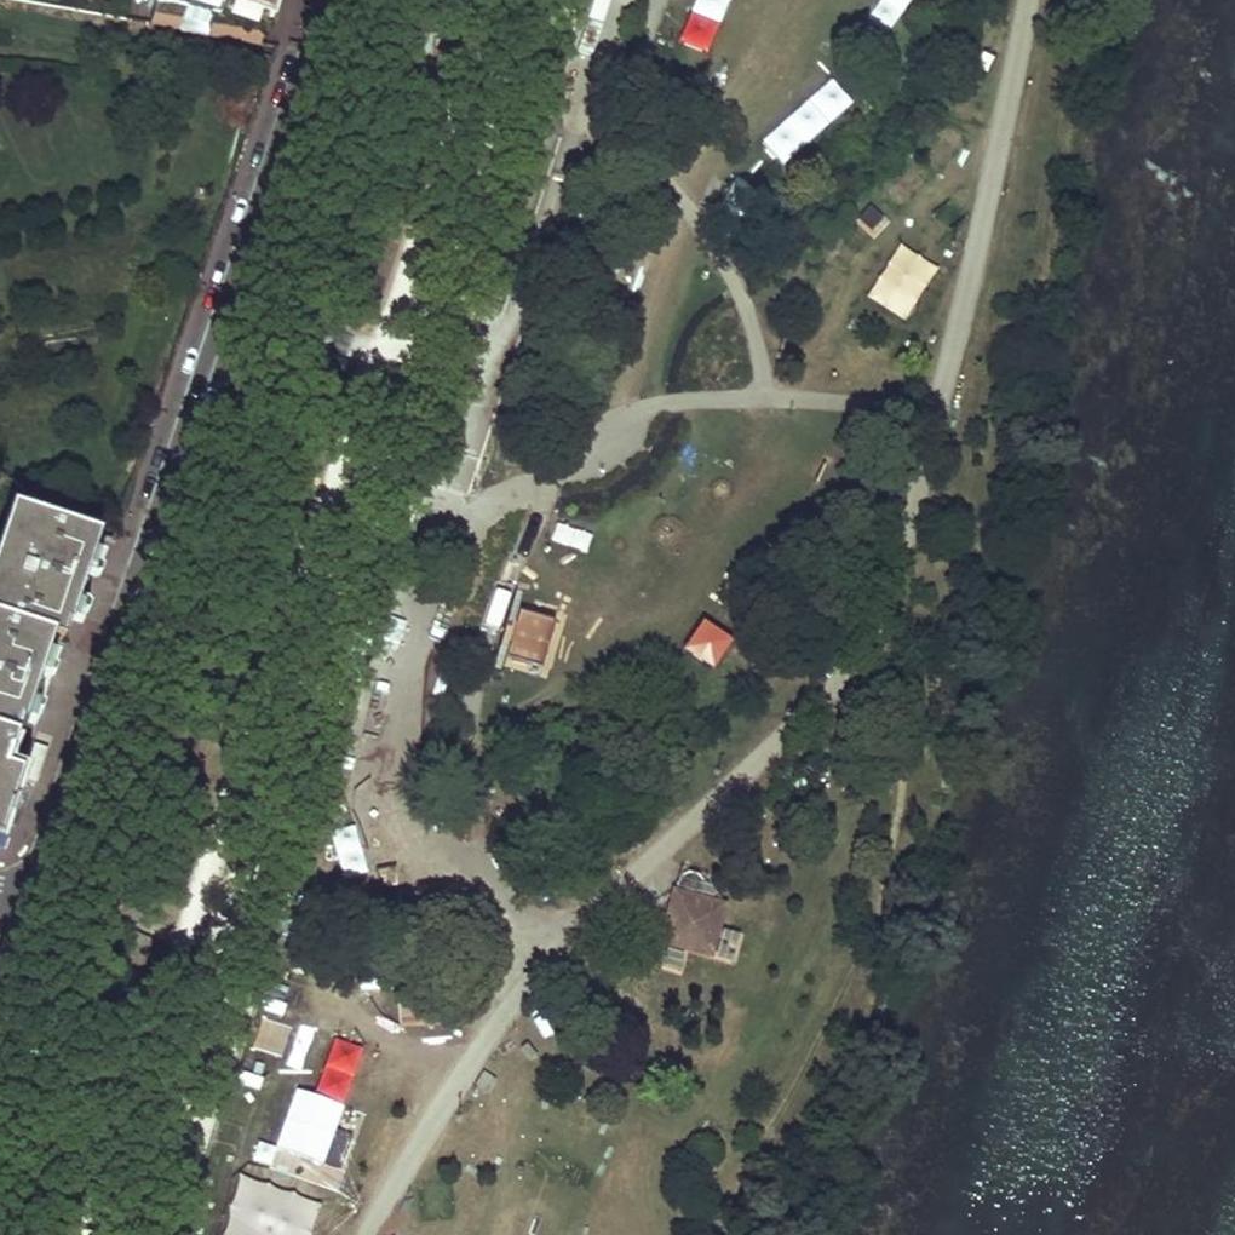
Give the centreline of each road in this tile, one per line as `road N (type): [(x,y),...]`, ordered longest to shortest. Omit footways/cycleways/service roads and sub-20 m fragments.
road 1 (residential): [(26,903),(324,0)]

